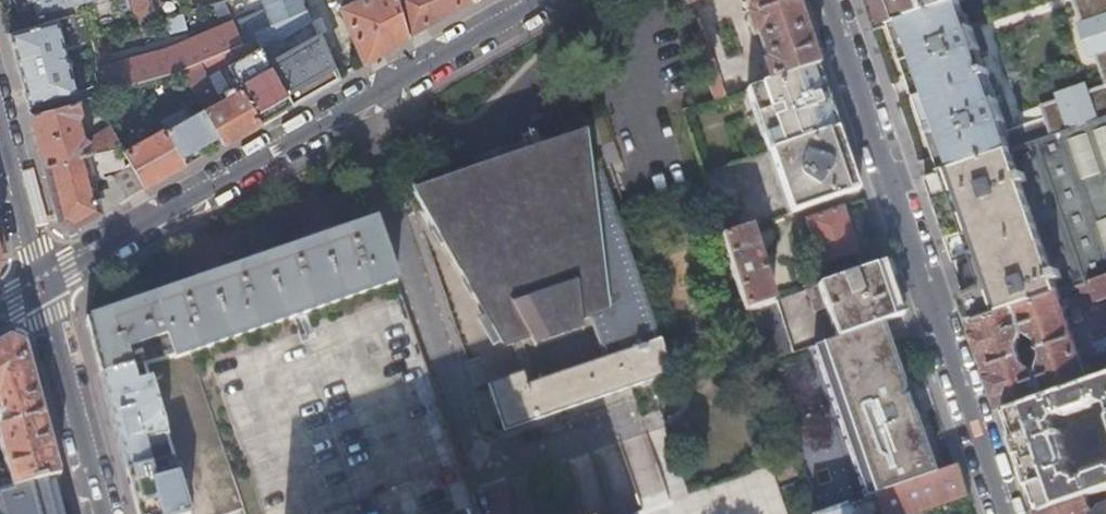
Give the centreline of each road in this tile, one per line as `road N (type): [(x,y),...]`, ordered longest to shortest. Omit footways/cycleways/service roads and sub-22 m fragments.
road 1 (residential): [(829,0),(1005,513)]
road 2 (residential): [(42,283),(364,101)]
road 3 (residential): [(100,513),(42,283)]
road 4 (residential): [(364,101),(545,0)]
road 5 (residential): [(42,283),(0,126)]

